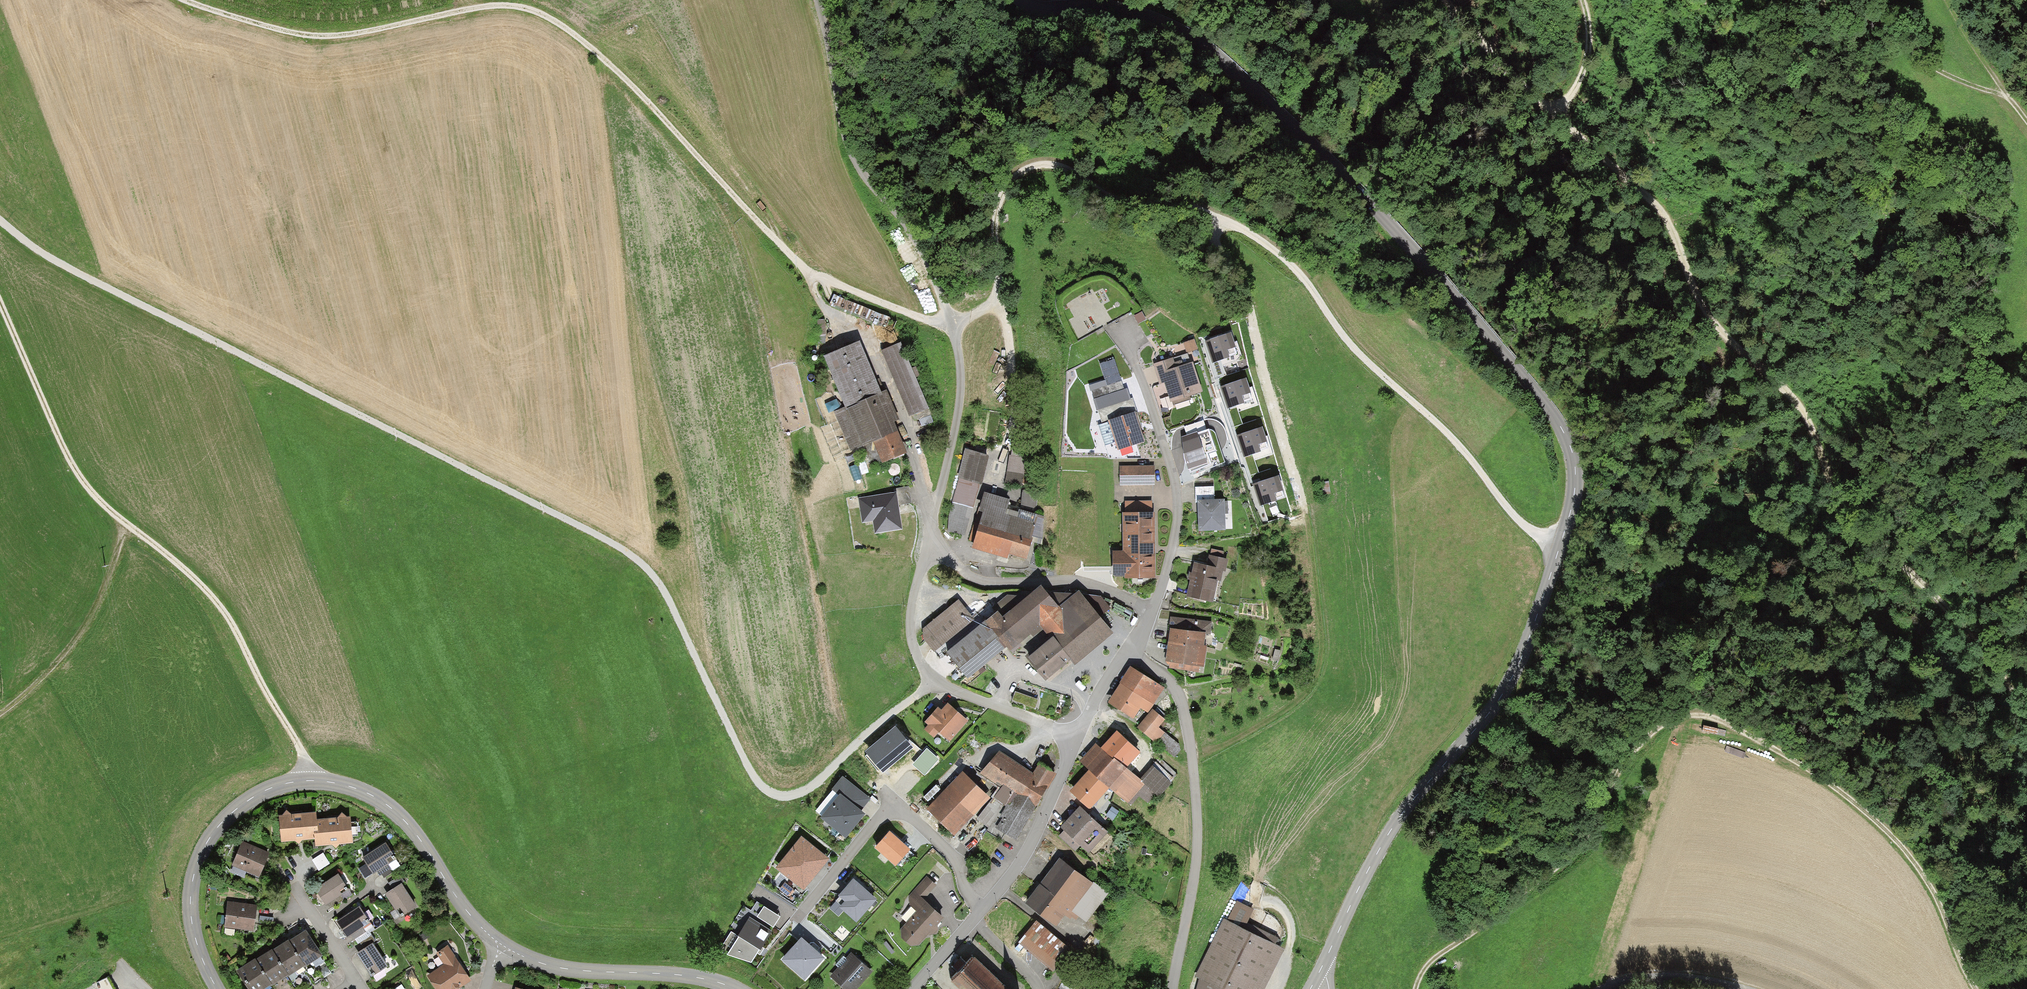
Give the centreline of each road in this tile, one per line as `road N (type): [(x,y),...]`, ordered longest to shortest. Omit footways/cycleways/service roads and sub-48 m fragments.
road 1 (track): [(1560,546),(1525,524),(1465,451),(1355,349),(1289,262),(1215,214),(1106,193),(1072,169),(1030,164),(1016,173),(997,209),(1002,281),(984,307),(948,325),(804,269),(593,51),(535,12),(478,8),(317,36),(184,0)]
road 2 (tertiary): [(1021,0),(1041,10),(1126,10),(1202,43),(1290,121),(1457,299),(1544,400),(1573,454),(1573,501),(1518,666),(1476,730),(1399,816),(1319,972)]
road 3 (track): [(0,224),(65,268),(633,558),(670,605),(765,793),(779,797),(809,788),(933,680)]
road 4 (unclassified): [(815,0),(849,145),(921,253),(959,354),(959,408),(911,624),(919,653),(933,680),(1078,735)]
road 5 (track): [(1974,988),(1927,879),(1903,852),(1811,770),(1707,715),(1665,725),(1644,741),(1569,860),(1450,945),(1417,988)]
road 6 (track): [(2026,713),(1835,488),(1795,405),(1709,317),(1650,213),(1547,114)]
road 7 (track): [(0,306),(63,455),(90,492),(220,609),(308,764),(309,781)]
road 8 (tertiary): [(216,988),(190,919),(195,866),(217,825),(253,796),(291,783),(337,784),(399,814),(471,916),(503,946)]
road 9 (residential): [(1128,651),(1174,687),(1193,756),(1196,860),(1172,988)]
road 10 (unclassified): [(1124,336),(1169,461),(1179,517),(1160,595),(1128,651)]
road 11 (residential): [(983,909),(967,892),(958,862),(896,811),(877,819),(805,910)]
road 12 (tertiary): [(503,946),(571,970),(687,975),(736,988)]
road 13 (track): [(2026,115),(1997,92),(1927,63),(1890,25),(1822,0)]
road 14 (track): [(0,713),(87,621),(113,572),(122,523)]
road 15 (unclassified): [(1078,735),(1025,855),(983,909)]
road 16 (track): [(1008,453),(1017,375),(1002,281)]
road 17 (track): [(1547,114),(1444,0)]
road 18 (track): [(1581,0),(1588,74),(1547,114)]
road 19 (tertiary): [(1739,988),(1670,979),(1611,988)]
road 20 (residential): [(361,988),(293,883)]

